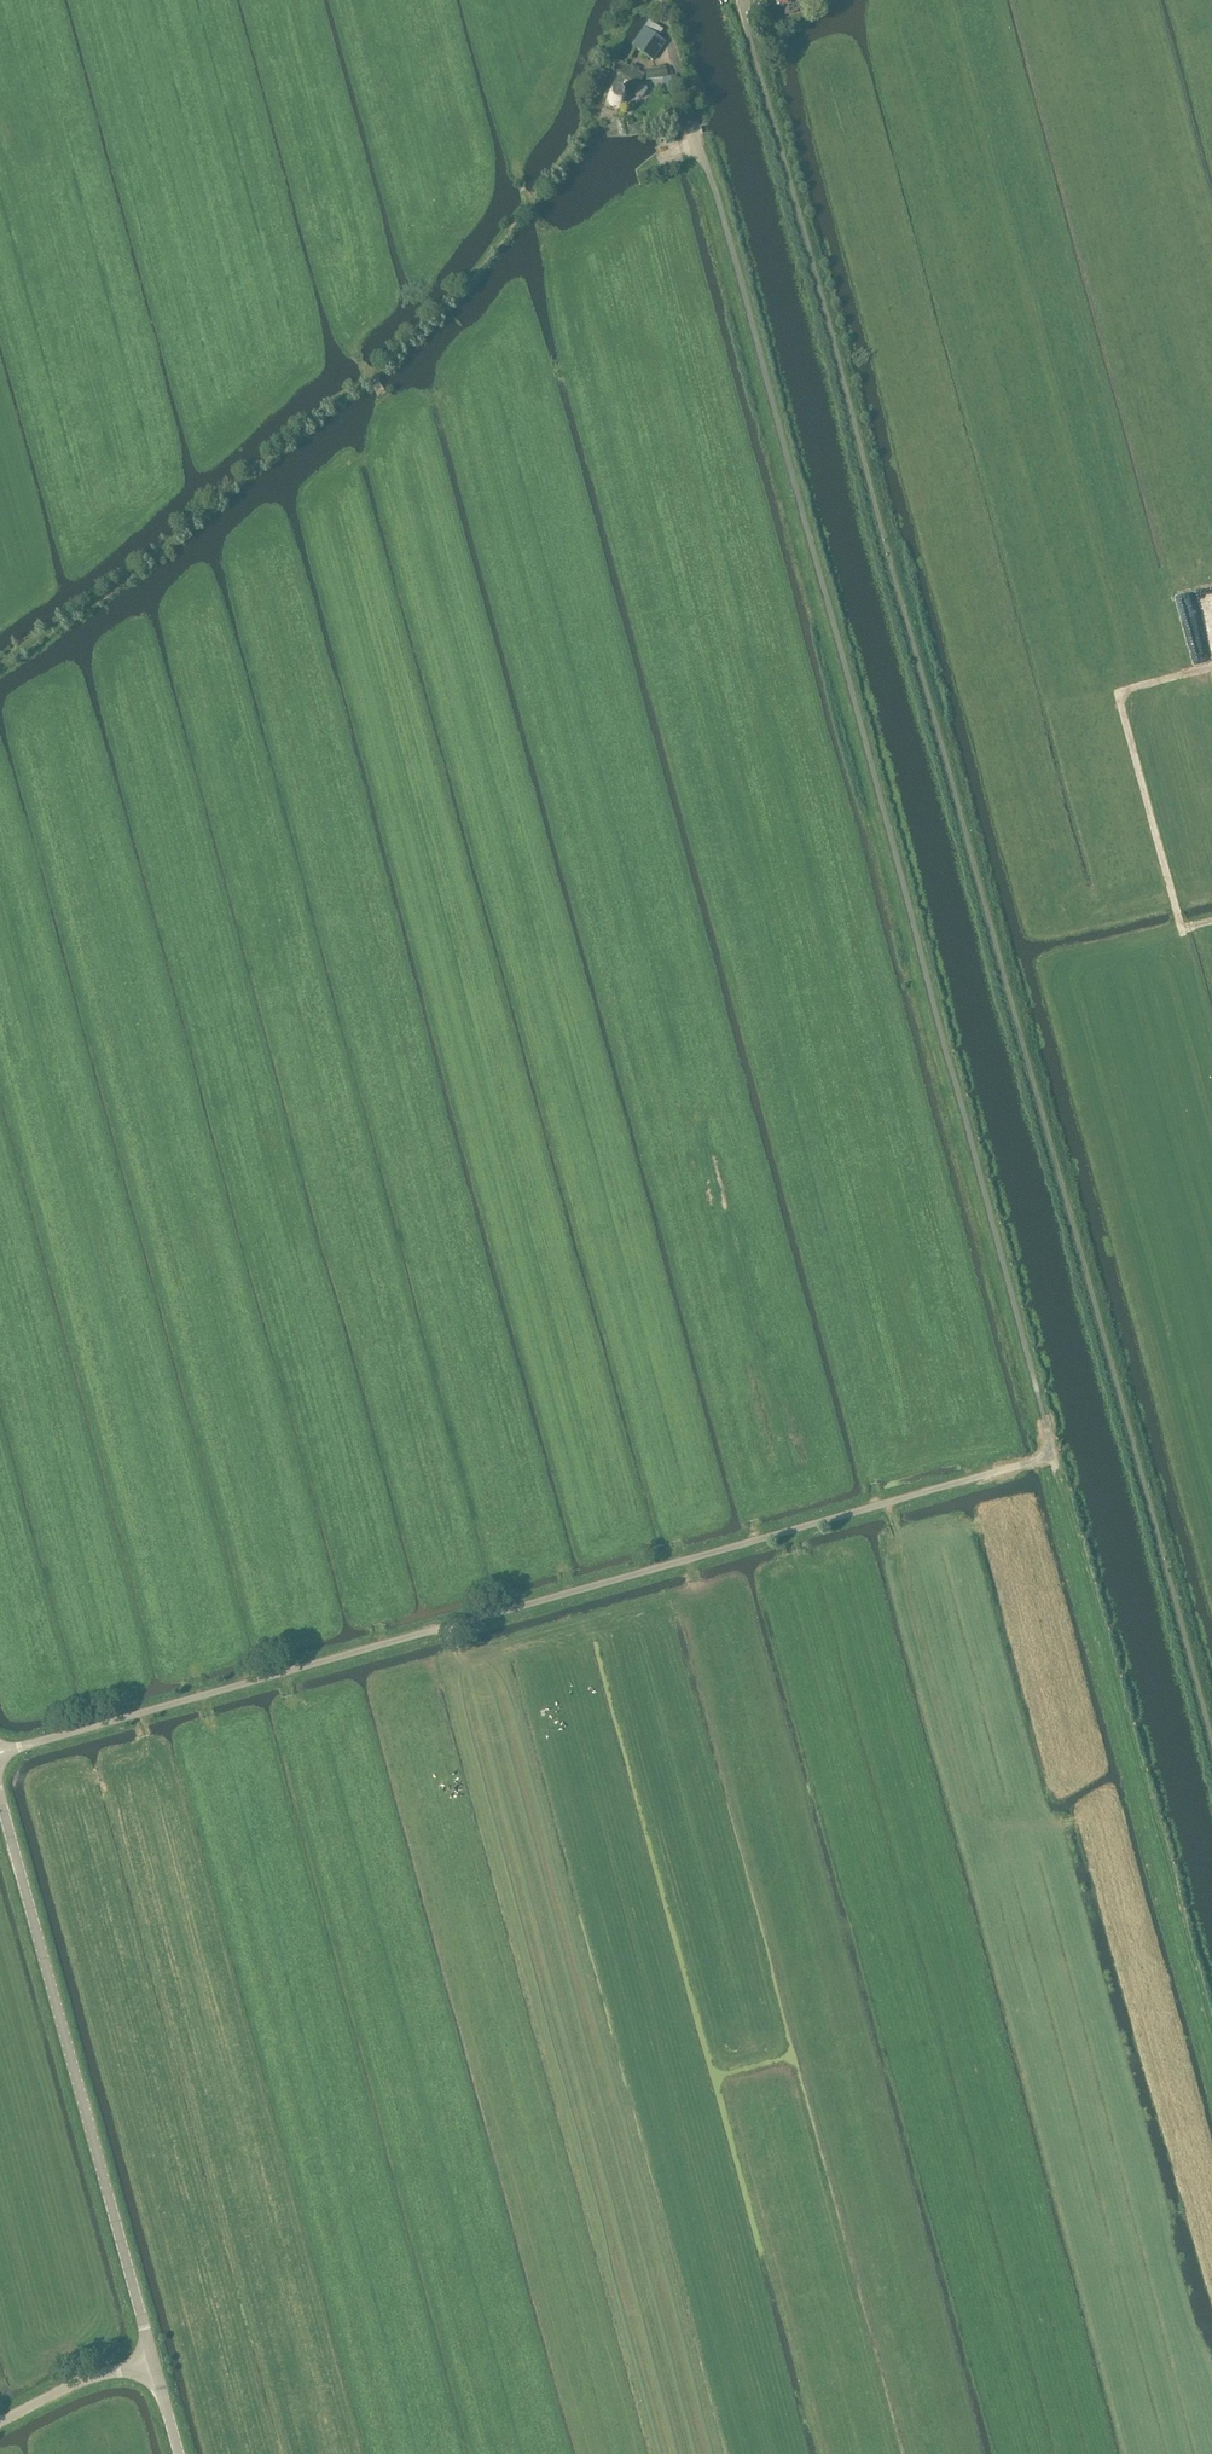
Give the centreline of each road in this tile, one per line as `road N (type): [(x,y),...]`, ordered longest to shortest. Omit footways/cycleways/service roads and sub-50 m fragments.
road 1 (unclassified): [(0,1752),(1049,1454),(678,62)]
road 2 (unclassified): [(152,2360),(0,1797)]
road 3 (track): [(1211,666),(1119,691),(1182,929),(1211,922)]
road 4 (track): [(594,0),(558,105),(520,160),(527,202)]
road 5 (unclassified): [(0,2422),(72,2385),(152,2360)]

